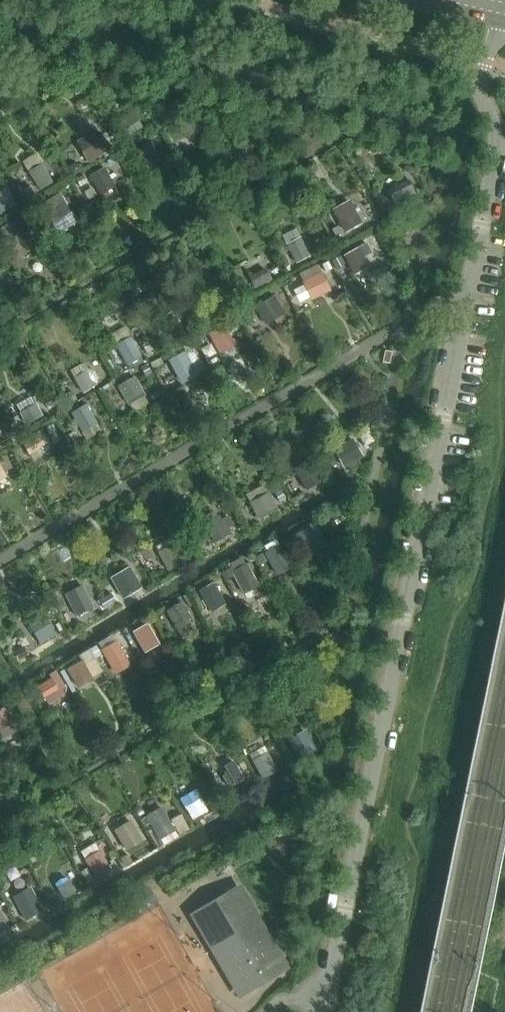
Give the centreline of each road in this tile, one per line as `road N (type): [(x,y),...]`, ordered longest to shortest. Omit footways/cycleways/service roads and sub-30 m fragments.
road 1 (unclassified): [(322,1011),(500,141),(479,85),(491,20)]

